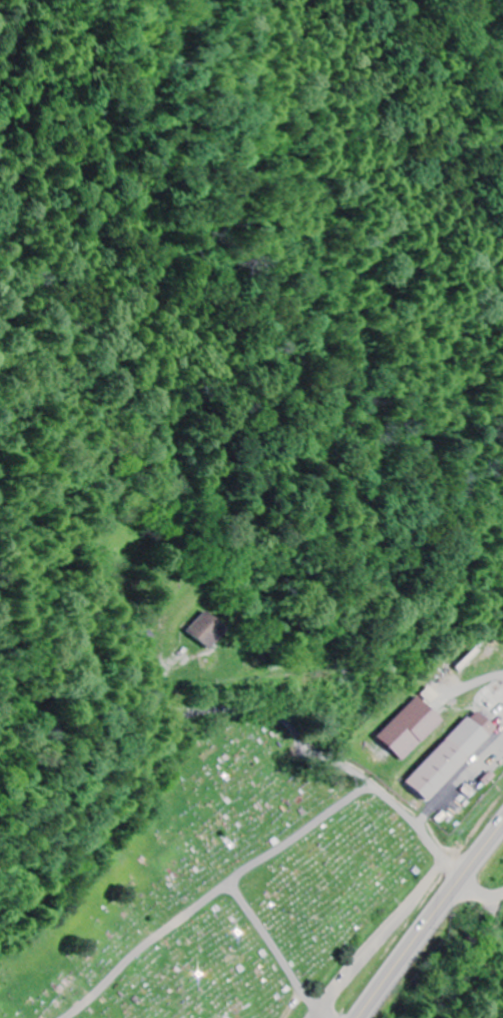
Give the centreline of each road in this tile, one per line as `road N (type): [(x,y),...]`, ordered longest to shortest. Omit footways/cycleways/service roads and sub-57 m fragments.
road 1 (residential): [(465,875),(391,799),(287,723),(257,710),(220,709),(181,721),(132,796),(0,922)]
road 2 (secondary): [(359,1017),(502,825)]

